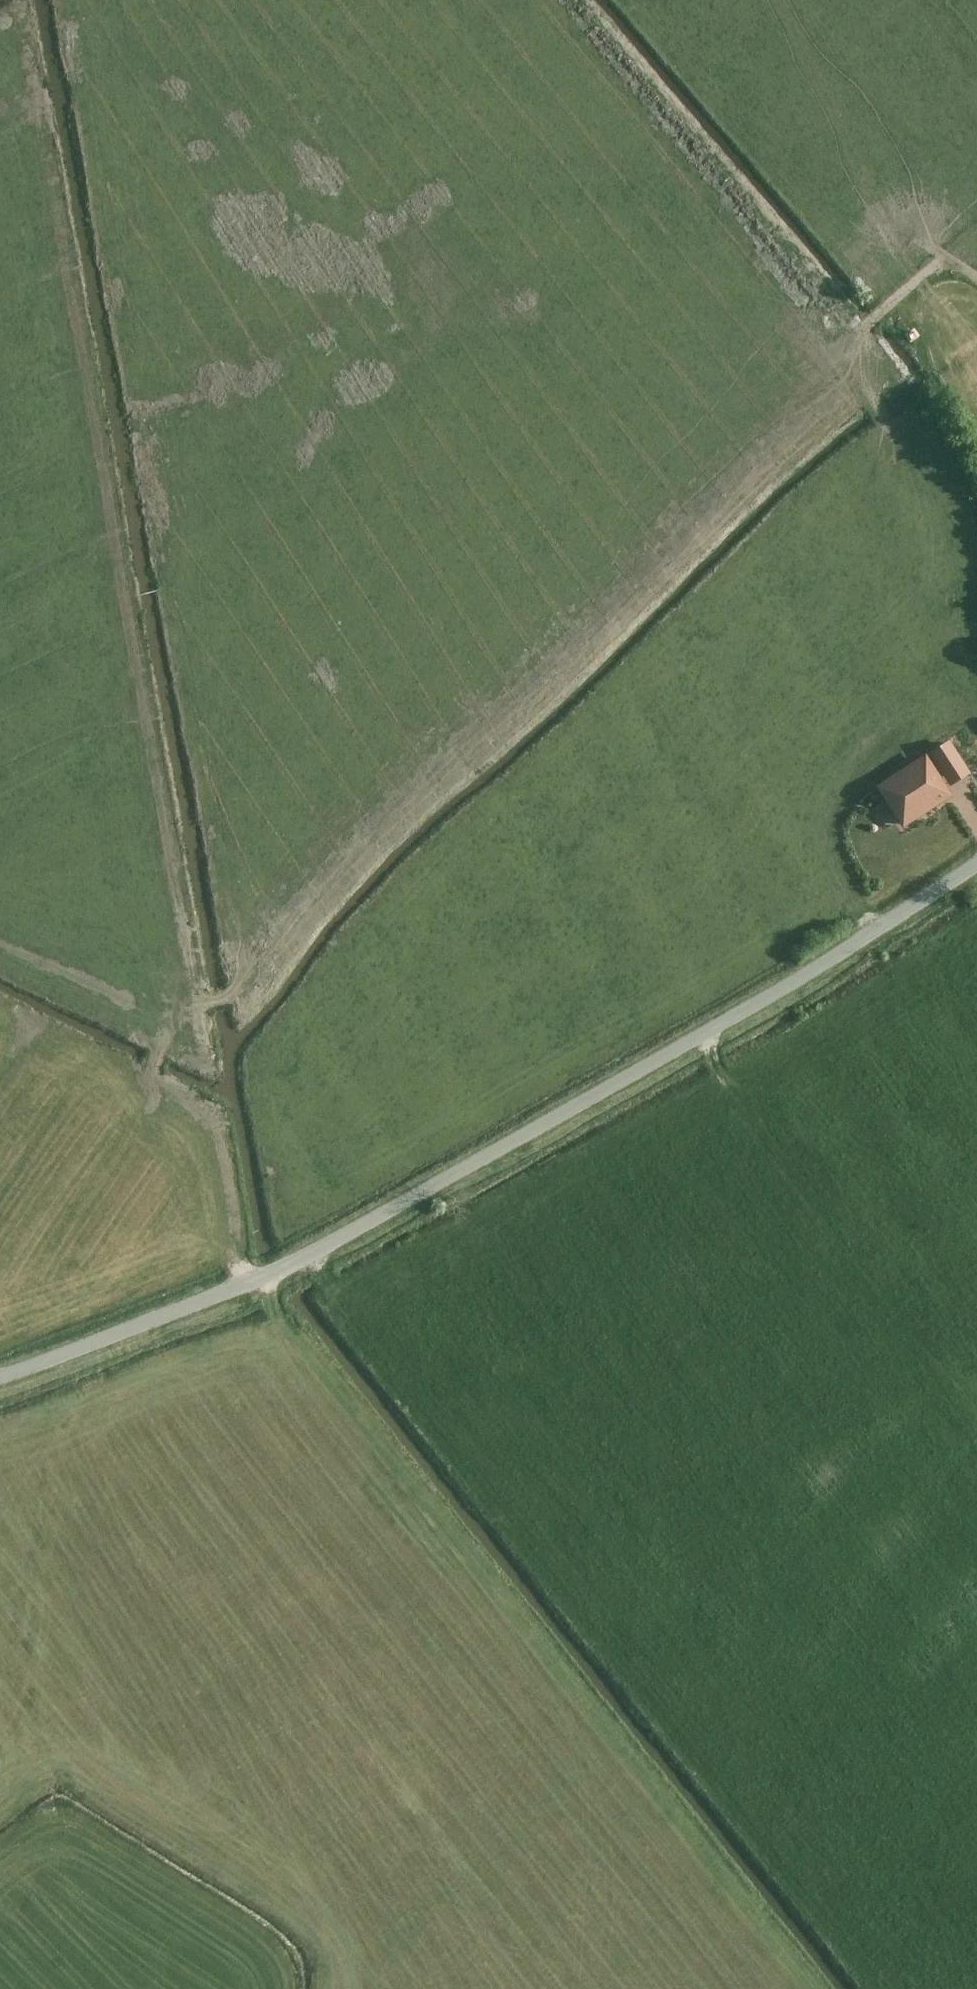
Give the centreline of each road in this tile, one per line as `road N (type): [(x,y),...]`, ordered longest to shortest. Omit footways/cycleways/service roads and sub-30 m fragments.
road 1 (unclassified): [(0,1373),(268,1269),(976,863)]

